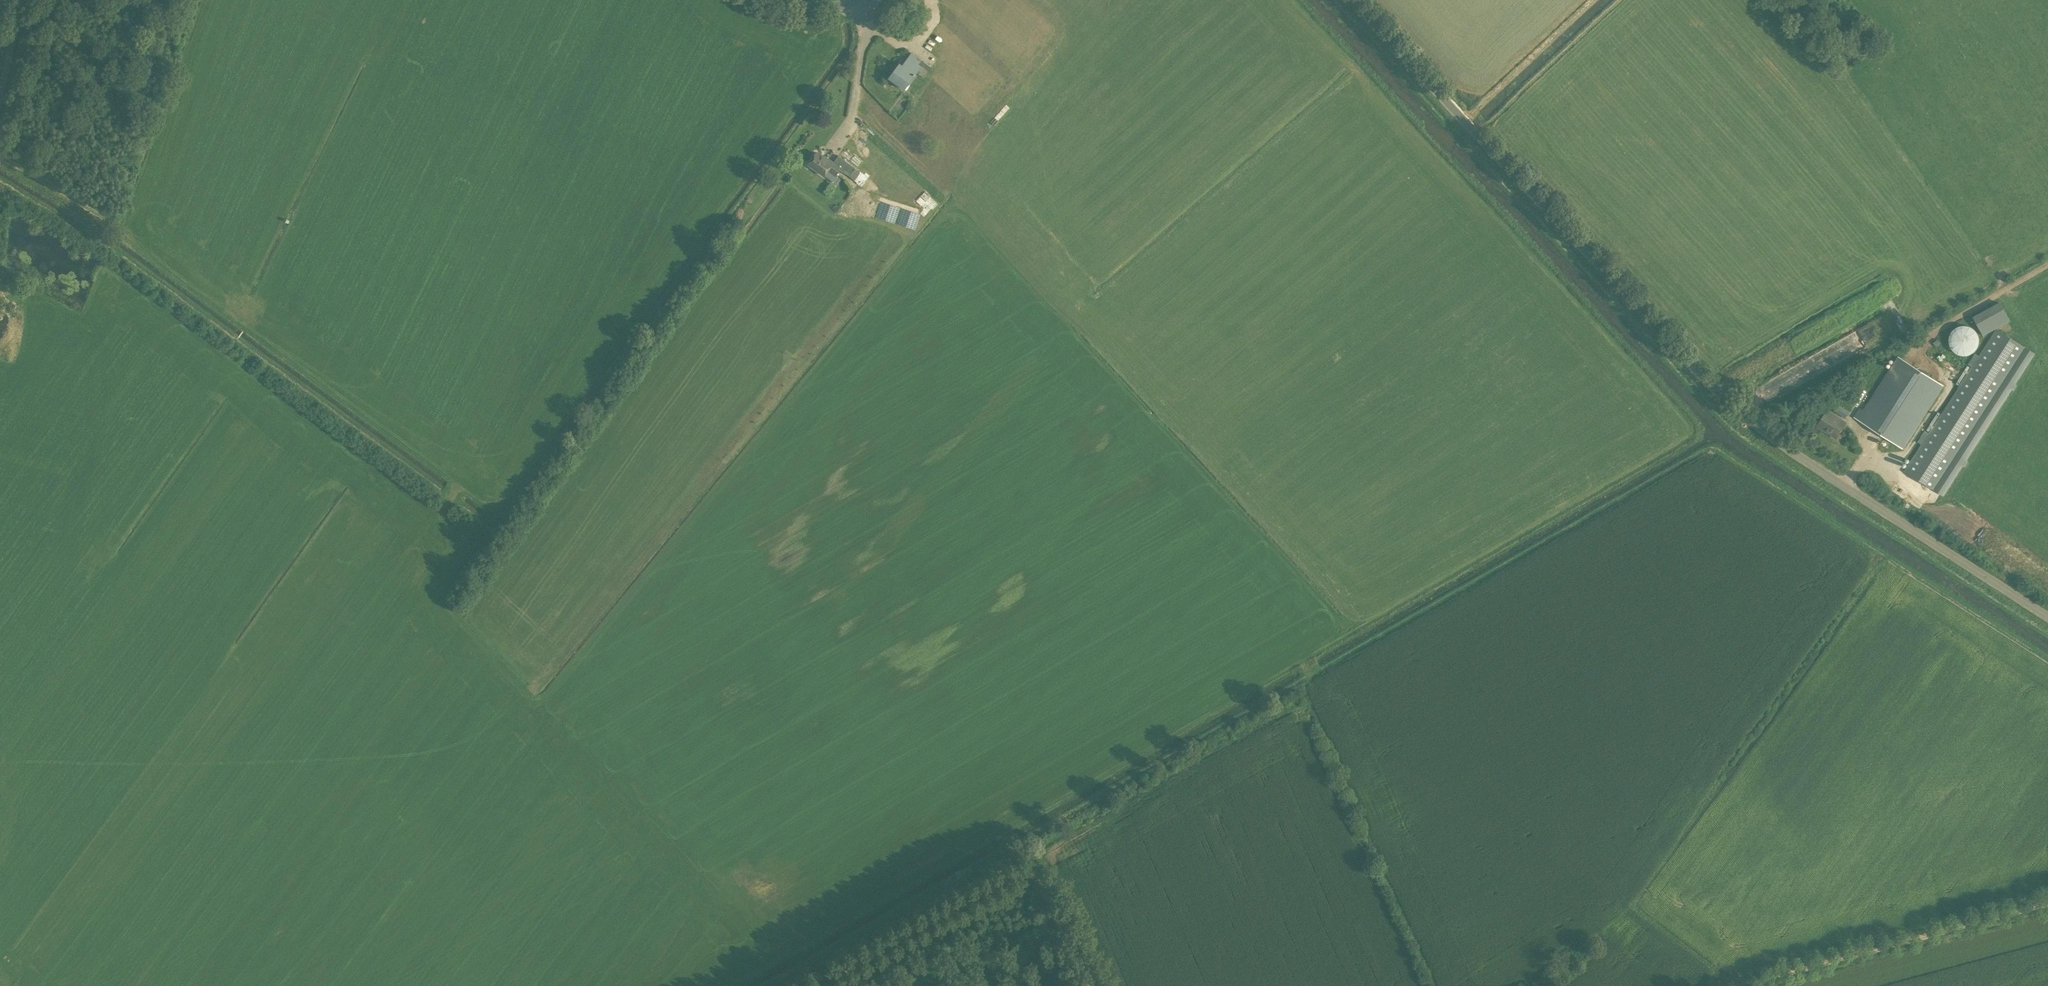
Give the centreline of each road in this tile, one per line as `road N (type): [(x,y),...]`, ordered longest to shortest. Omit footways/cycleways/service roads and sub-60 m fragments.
road 1 (unclassified): [(1352,0),(1753,425)]
road 2 (track): [(808,985),(1034,855),(1091,985)]
road 3 (unclassified): [(2047,615),(1753,425)]
road 4 (track): [(1721,985),(2047,899)]

